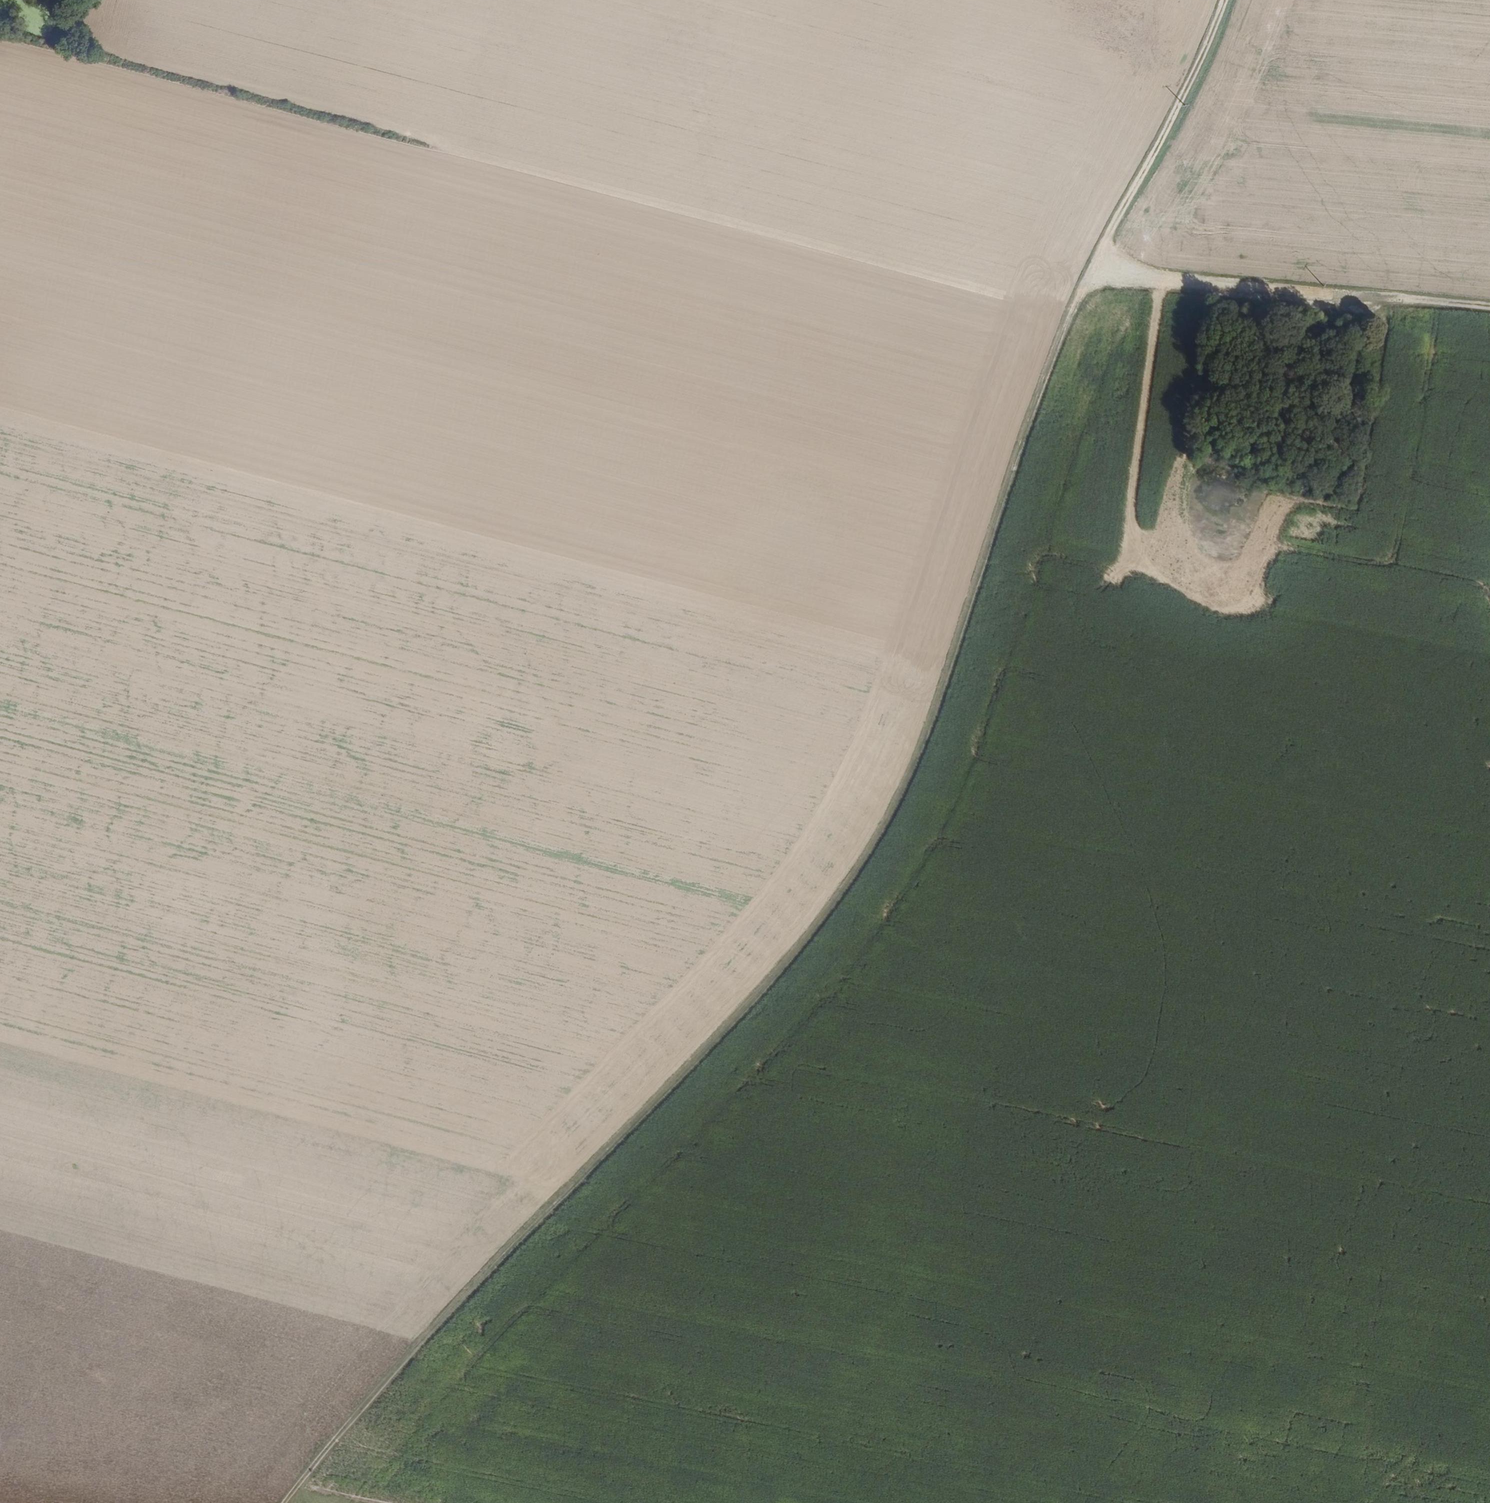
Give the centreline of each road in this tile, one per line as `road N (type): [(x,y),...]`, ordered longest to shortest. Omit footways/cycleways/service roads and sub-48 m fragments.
road 1 (track): [(280,1502),(417,1339),(754,992),(861,854),(903,772),(1018,443),(1090,269),(1226,0)]
road 2 (track): [(1102,254),(1123,272),(1489,306)]

